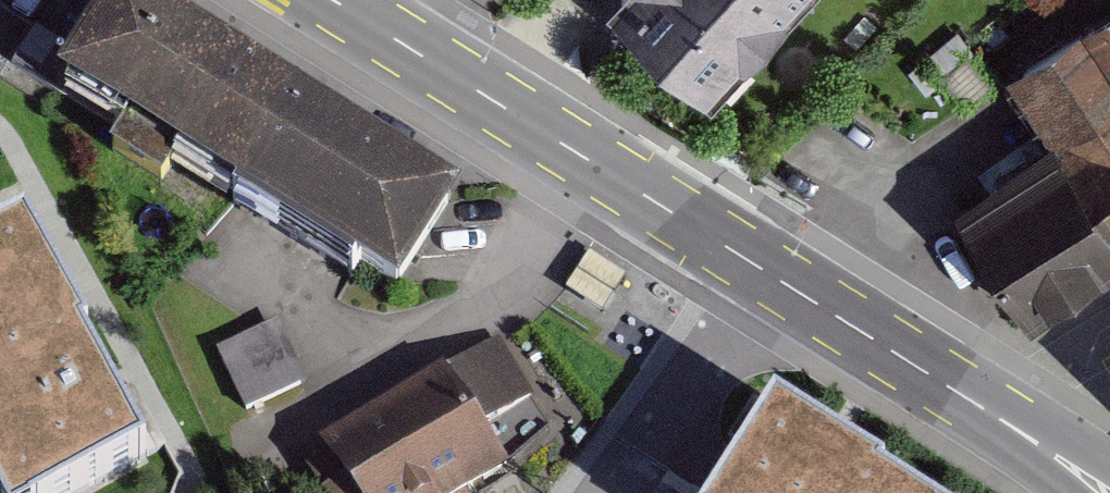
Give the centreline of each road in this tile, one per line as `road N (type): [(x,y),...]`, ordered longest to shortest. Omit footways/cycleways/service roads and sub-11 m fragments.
road 1 (secondary): [(336,0),(764,272)]
road 2 (secondary): [(764,272),(1049,450)]
road 3 (residential): [(764,272),(604,492)]

